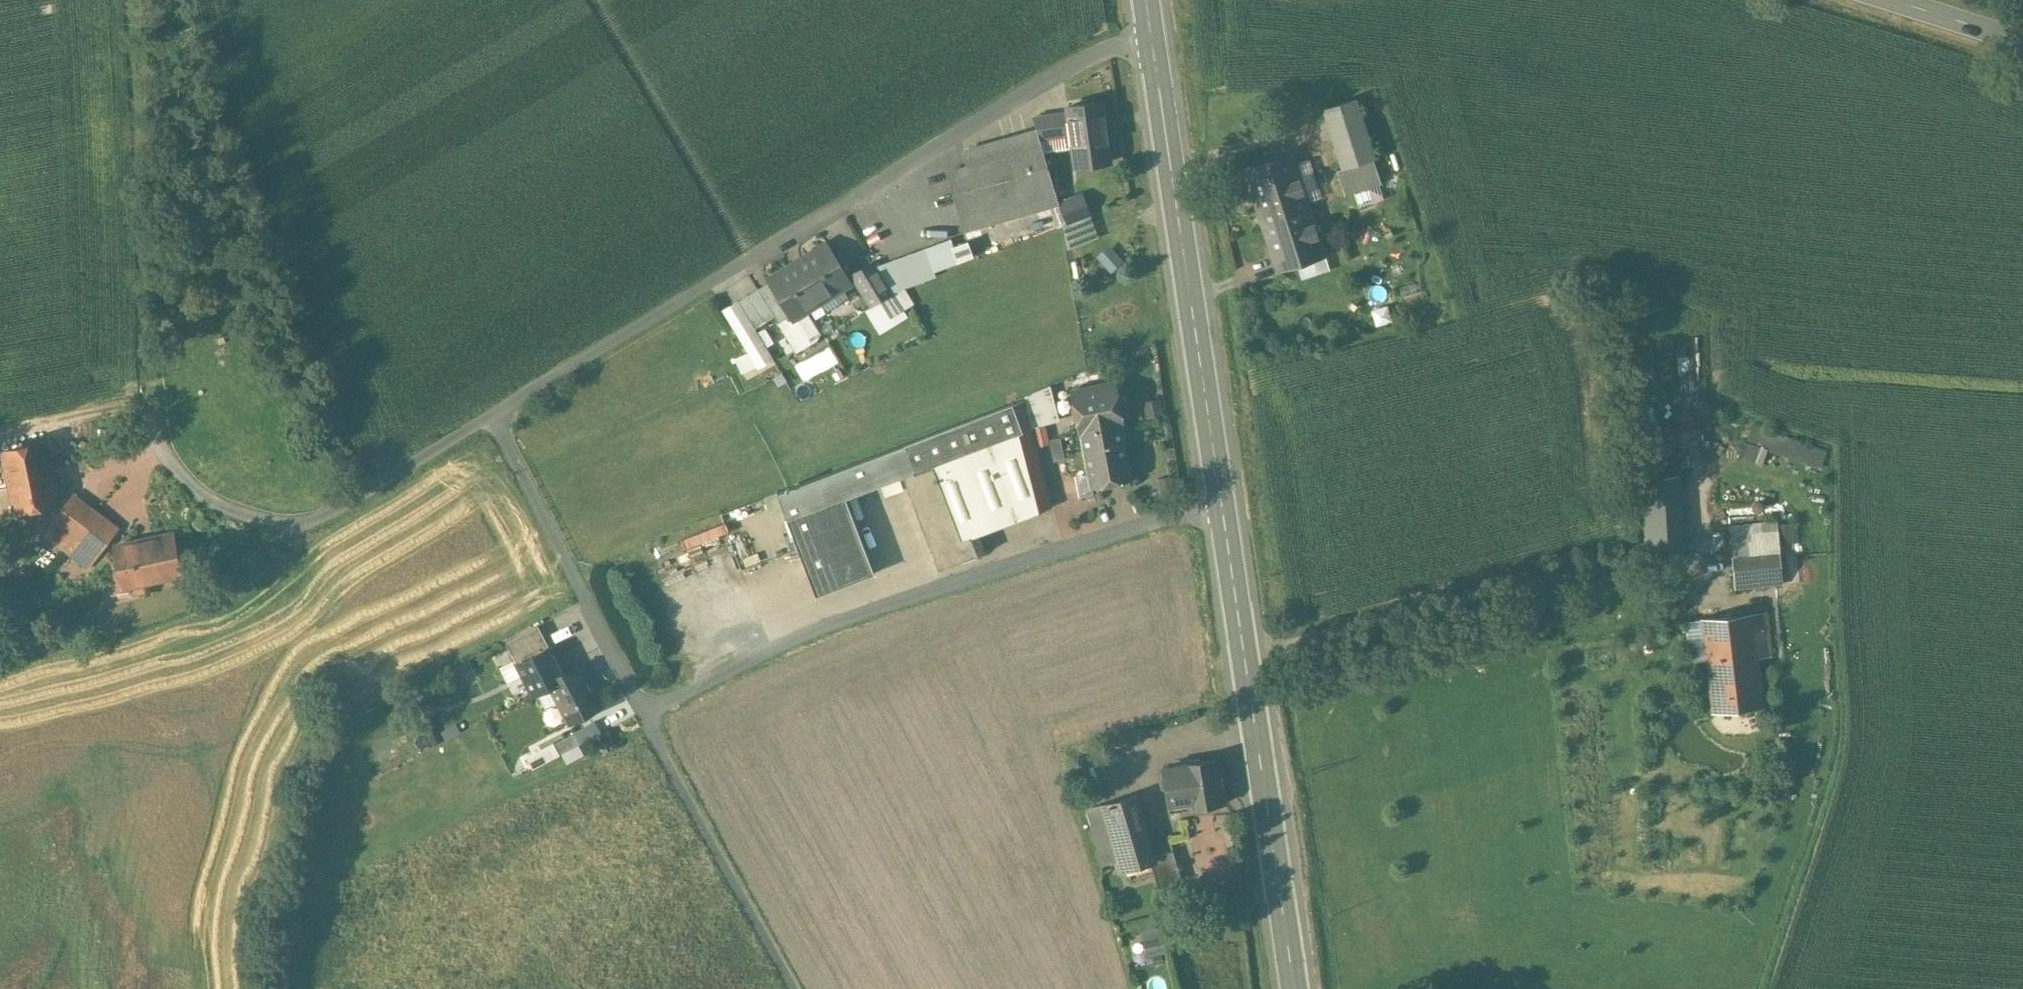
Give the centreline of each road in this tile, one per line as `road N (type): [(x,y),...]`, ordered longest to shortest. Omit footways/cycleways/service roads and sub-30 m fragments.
road 1 (primary): [(1295,988),(1145,0)]
road 2 (tertiary): [(1897,0),(2022,39)]

